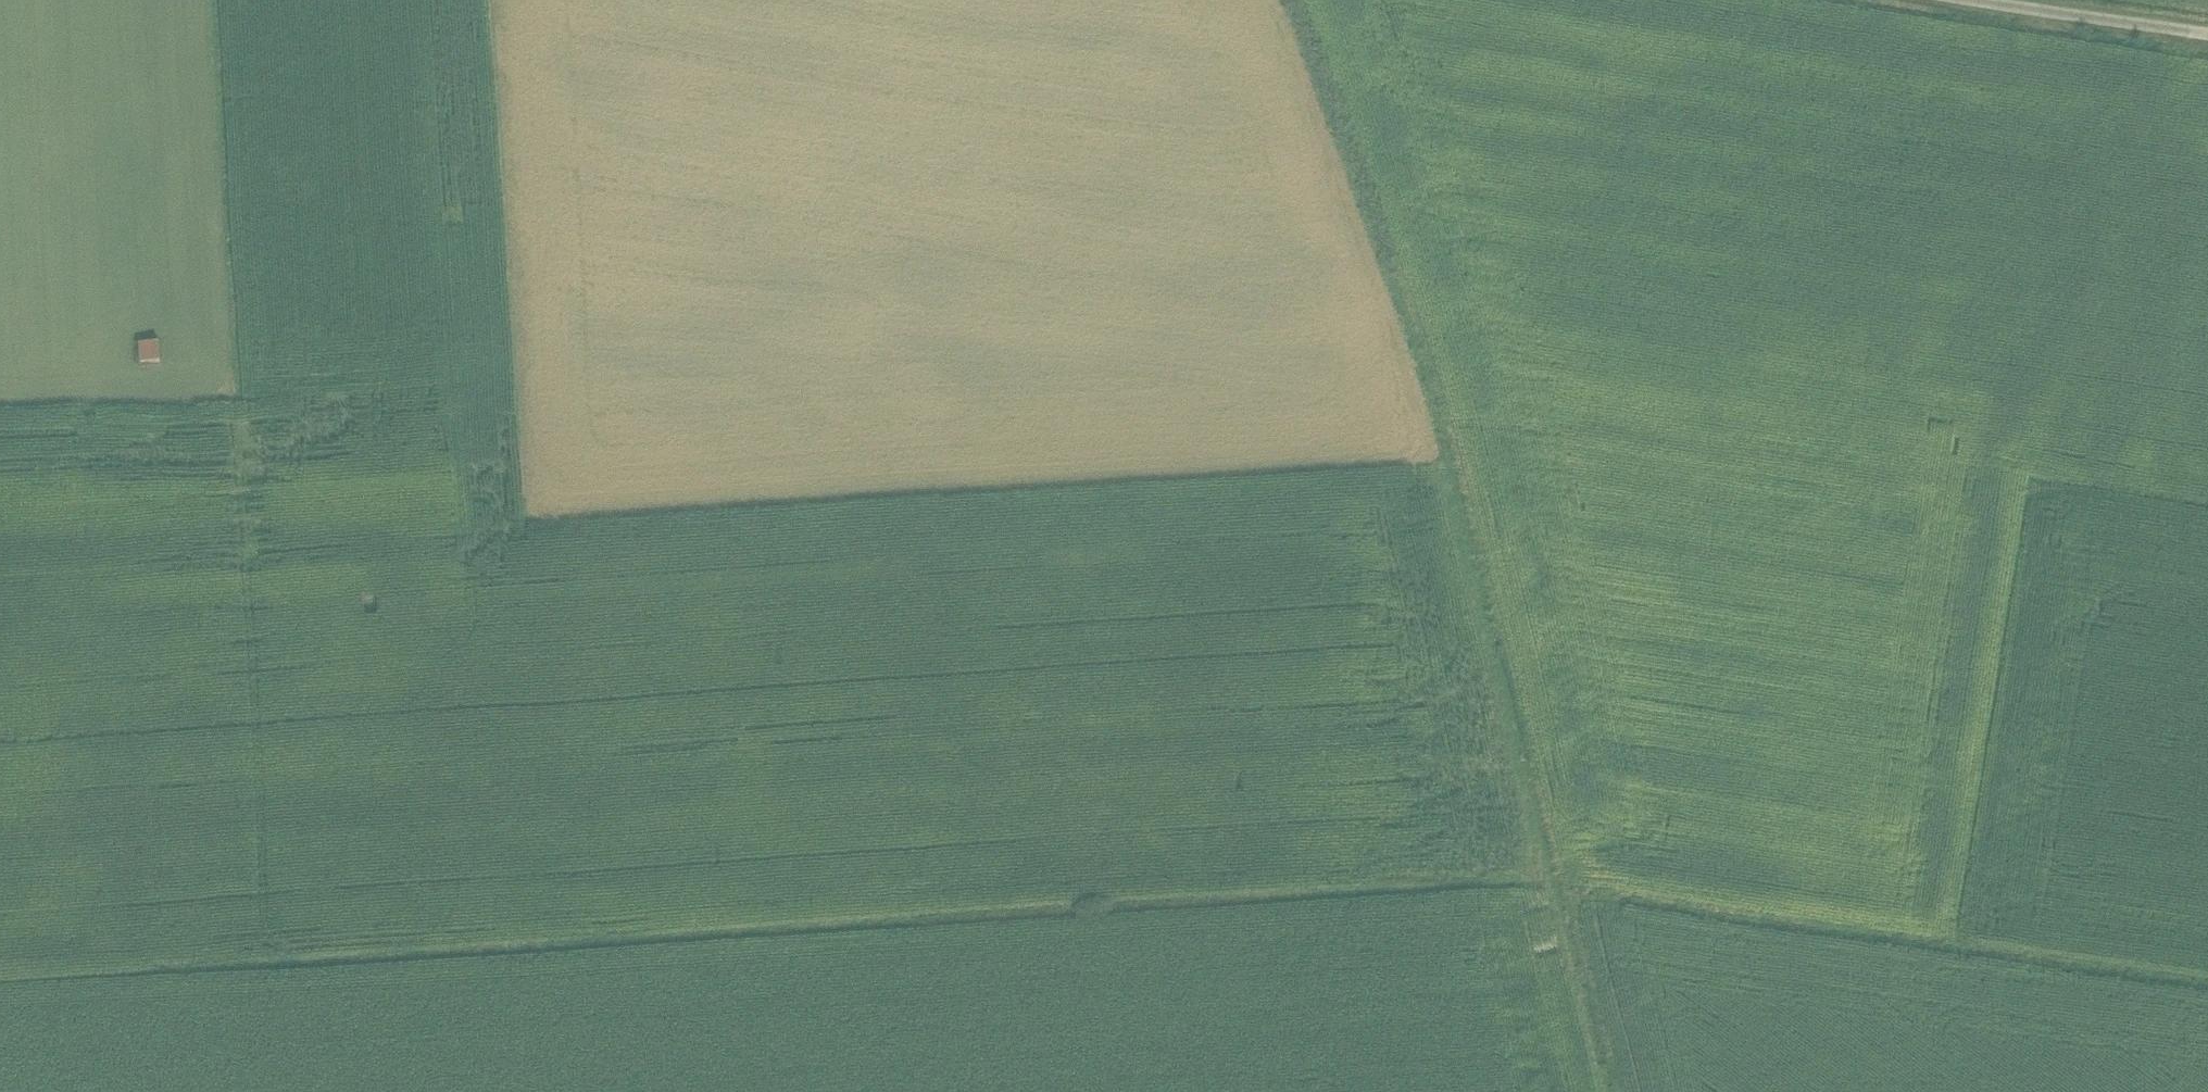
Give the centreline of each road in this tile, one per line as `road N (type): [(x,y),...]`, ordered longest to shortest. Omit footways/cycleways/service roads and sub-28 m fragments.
road 1 (unclassified): [(2088,0),(2207,18)]

